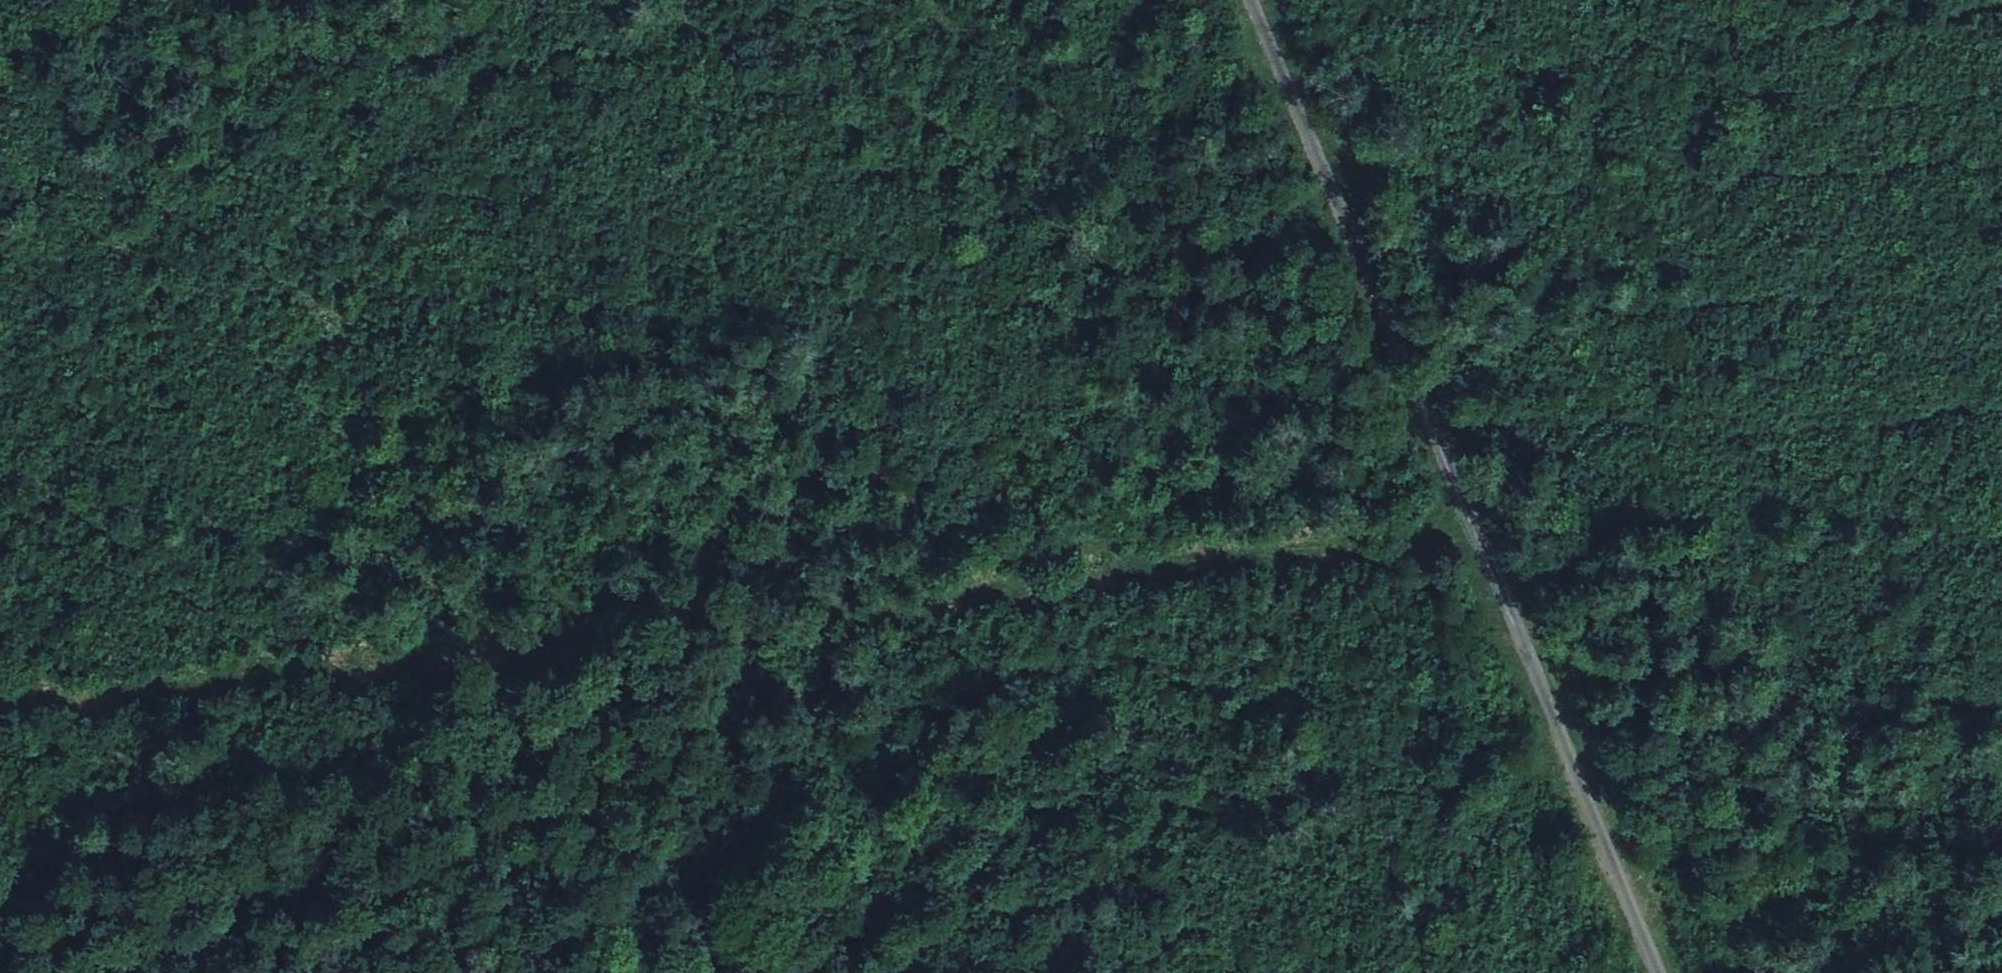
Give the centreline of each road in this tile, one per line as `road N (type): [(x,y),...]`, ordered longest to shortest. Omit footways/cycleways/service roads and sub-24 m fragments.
road 1 (track): [(1252,0),(1468,528)]
road 2 (track): [(1468,528),(1580,784)]
road 3 (track): [(1580,784),(1659,972)]

